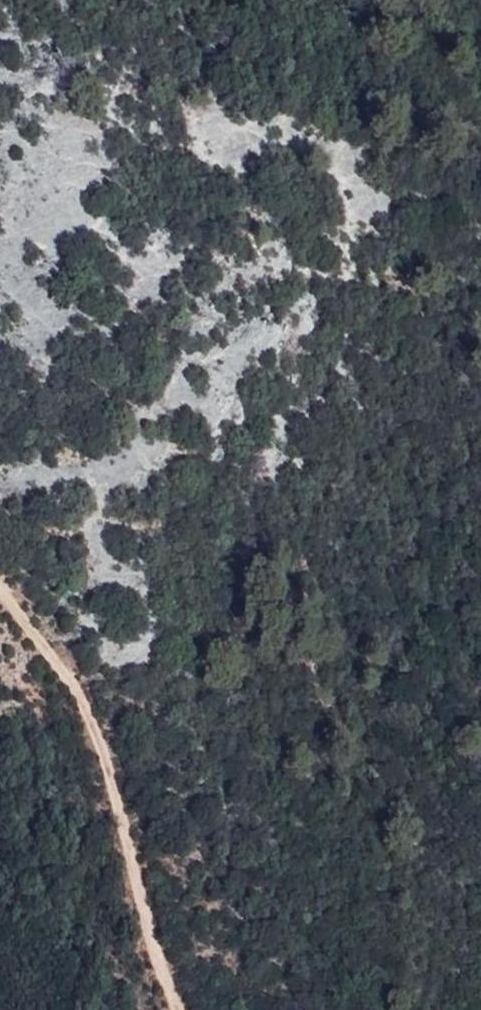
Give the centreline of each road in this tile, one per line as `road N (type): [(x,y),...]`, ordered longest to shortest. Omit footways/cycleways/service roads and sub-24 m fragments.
road 1 (track): [(185,1009),(94,724),(0,587)]

